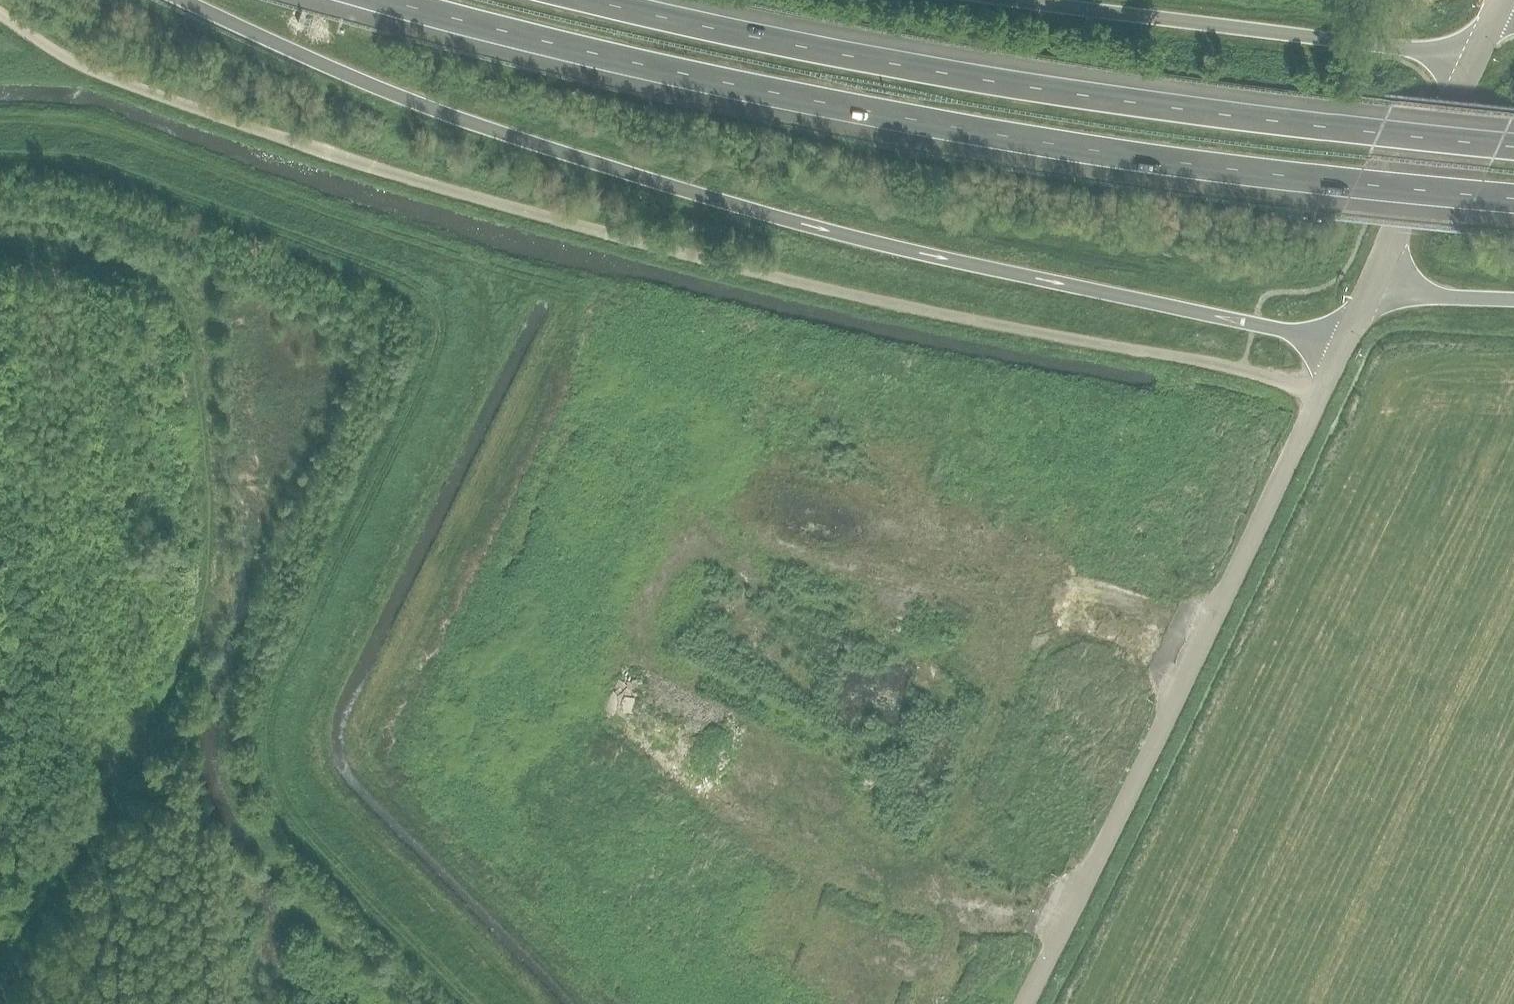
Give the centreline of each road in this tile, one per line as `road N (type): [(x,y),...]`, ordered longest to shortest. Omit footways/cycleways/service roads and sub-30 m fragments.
road 1 (motorway): [(182,0),(467,122),(670,188),(921,255),(1344,346)]
road 2 (motorway): [(383,0),(643,66),(1017,138),(1353,186),(1513,200)]
road 3 (motorway): [(1513,149),(1050,92),(584,0)]
road 4 (track): [(0,243),(132,271),(184,300),(193,314),(211,575),(204,618),(172,700),(114,812),(0,963)]
road 5 (tertiary): [(1028,1003),(1344,346)]
road 6 (motorway): [(1472,62),(1004,0)]
road 7 (tertiary): [(1375,278),(1472,62)]
road 8 (motorway): [(1375,278),(1427,296),(1513,301)]

